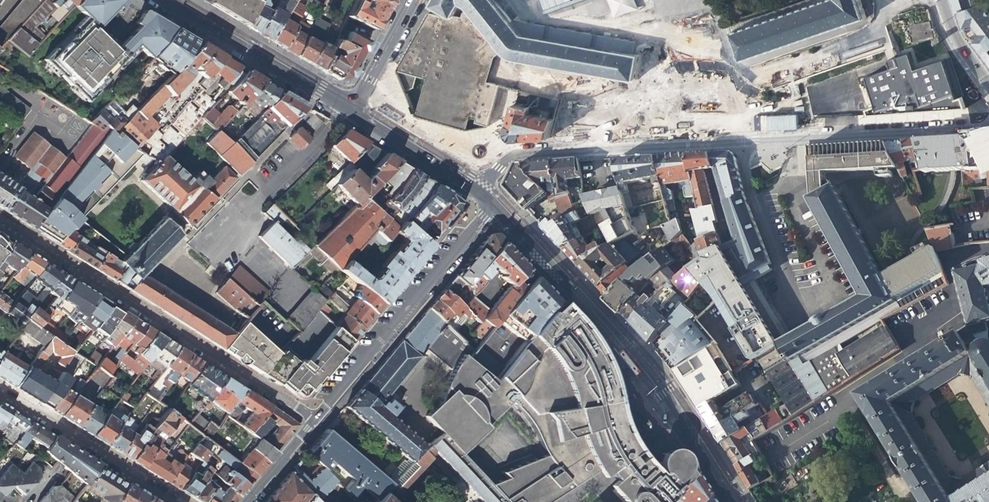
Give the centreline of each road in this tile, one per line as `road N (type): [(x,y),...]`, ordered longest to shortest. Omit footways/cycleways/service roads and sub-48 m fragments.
road 1 (residential): [(483,196),(508,153),(988,122)]
road 2 (residential): [(491,203),(637,363),(731,501)]
road 3 (residential): [(0,220),(318,421)]
road 4 (residential): [(318,421),(491,203)]
road 5 (residential): [(170,0),(351,110)]
road 6 (residential): [(178,501),(0,391)]
road 7 (residential): [(351,110),(483,196)]
road 8 (residential): [(409,4),(351,110)]

